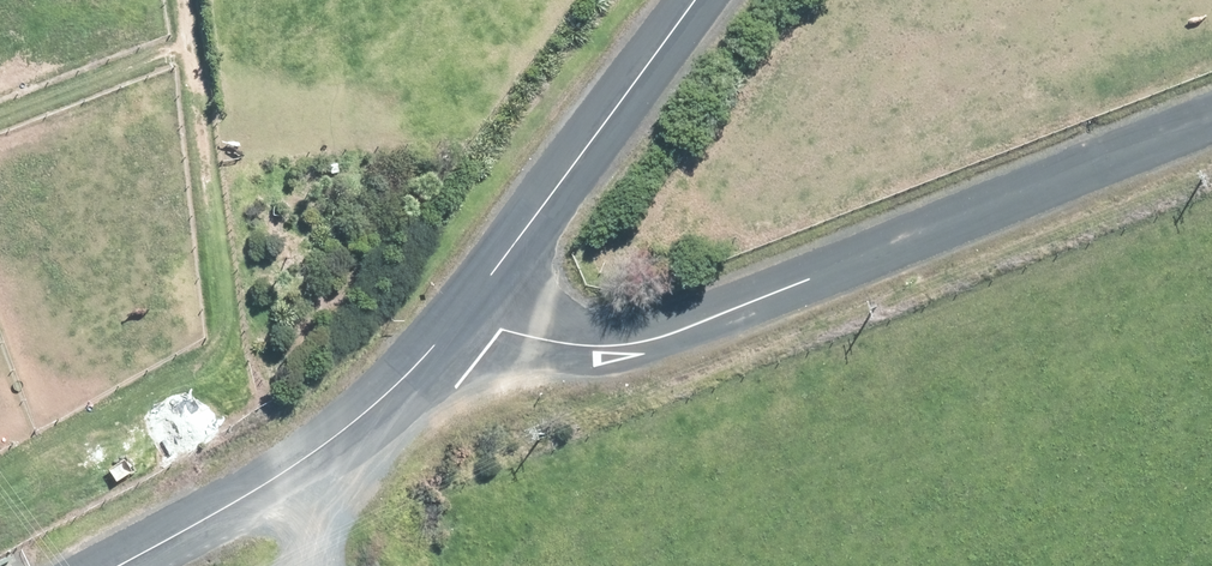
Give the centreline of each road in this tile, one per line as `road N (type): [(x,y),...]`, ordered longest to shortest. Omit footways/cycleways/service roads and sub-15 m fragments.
road 1 (unclassified): [(467,308),(501,329),(560,343),(629,345),(1211,125)]
road 2 (unclassified): [(467,308),(415,367),(314,453),(117,565)]
road 3 (unclassified): [(682,0),(467,308)]

